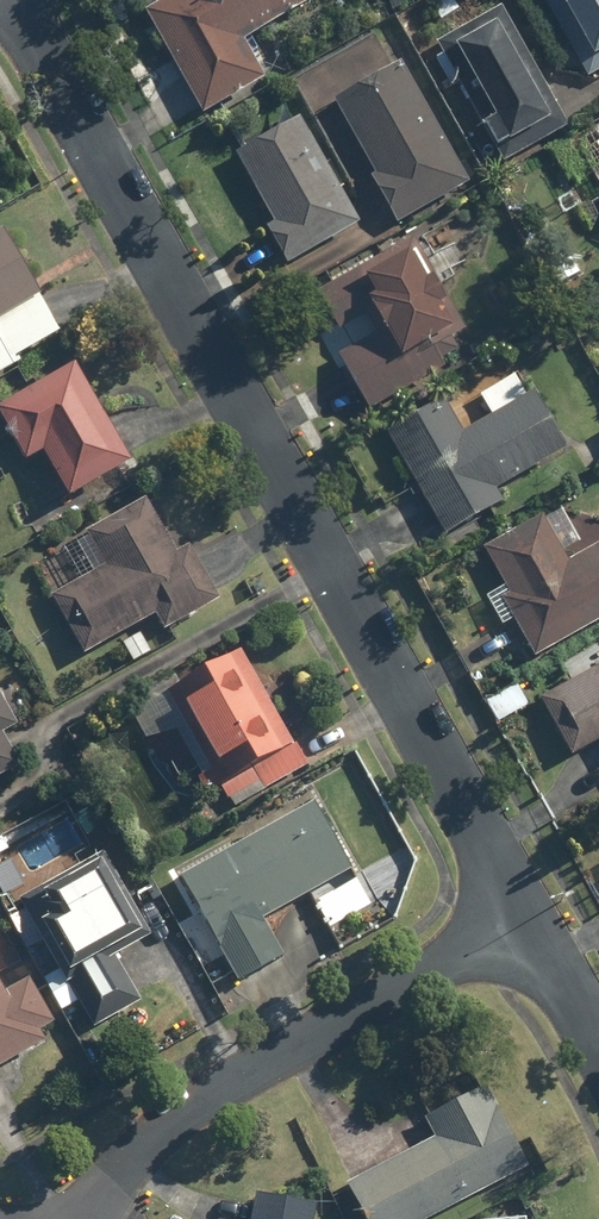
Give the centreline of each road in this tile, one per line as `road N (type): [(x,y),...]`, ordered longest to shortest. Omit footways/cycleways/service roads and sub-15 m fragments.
road 1 (residential): [(522,921),(9,0)]
road 2 (residential): [(522,921),(187,1113),(72,1218)]
road 3 (residential): [(598,1055),(522,921)]

